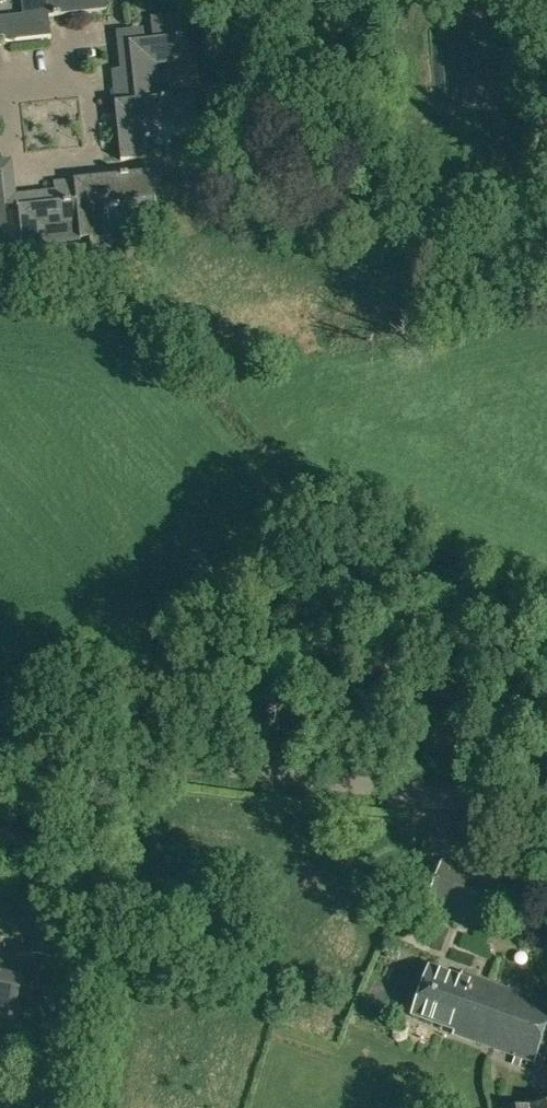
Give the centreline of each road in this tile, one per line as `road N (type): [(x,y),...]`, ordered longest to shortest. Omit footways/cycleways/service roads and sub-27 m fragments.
road 1 (unclassified): [(546,816),(192,764),(0,756)]

